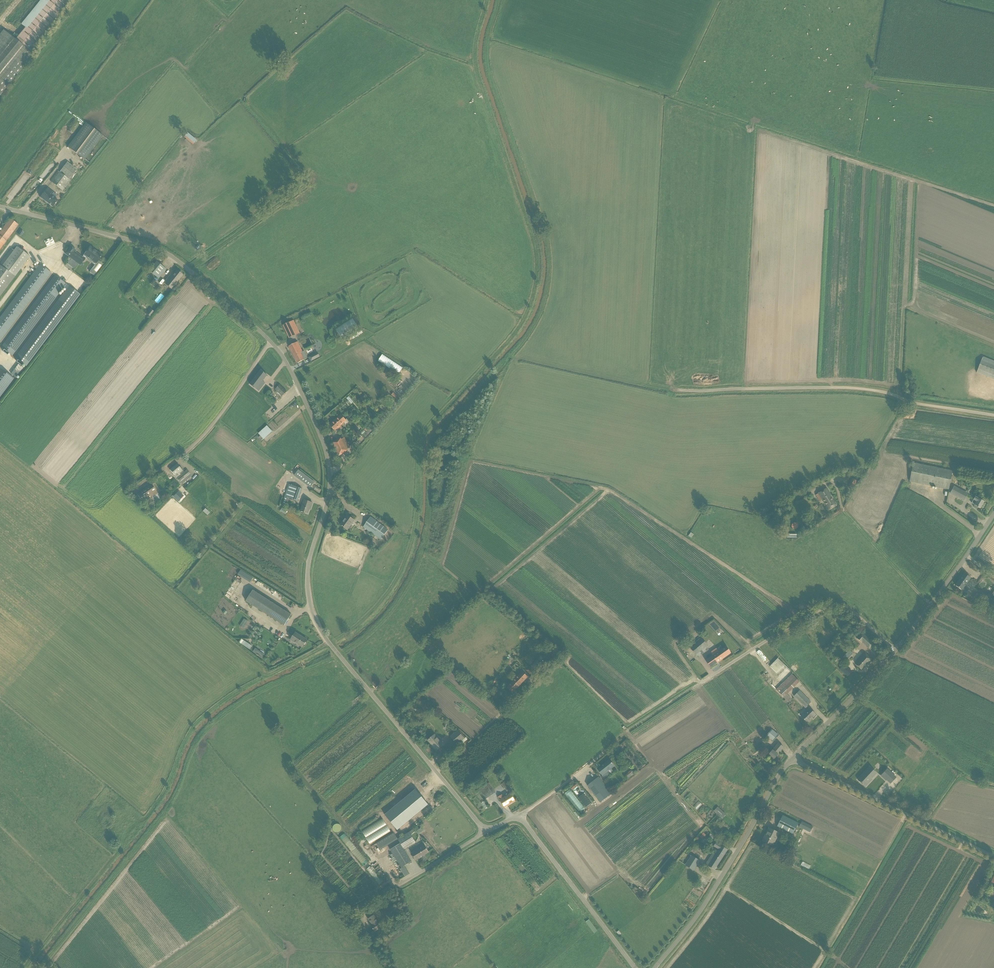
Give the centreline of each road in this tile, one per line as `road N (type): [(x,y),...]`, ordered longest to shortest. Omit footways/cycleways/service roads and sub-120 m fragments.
road 1 (unclassified): [(485,831),(315,619),(307,560),(324,503),(325,459),(292,373),(270,340)]
road 2 (unclassified): [(518,814),(663,704),(828,606),(849,607),(895,651)]
road 3 (unclassified): [(270,340),(169,251),(0,203)]
road 4 (unclassified): [(654,967),(707,899),(790,758)]
road 5 (unclassified): [(993,856),(790,758)]
road 6 (unclassified): [(635,967),(518,814)]
road 7 (unclassified): [(895,651),(993,512)]
road 8 (unclassified): [(347,913),(485,831)]
road 9 (unclassified): [(178,458),(215,421),(270,340)]
road 10 (unclassified): [(790,758),(895,651)]
road 11 (track): [(930,604),(844,510)]

